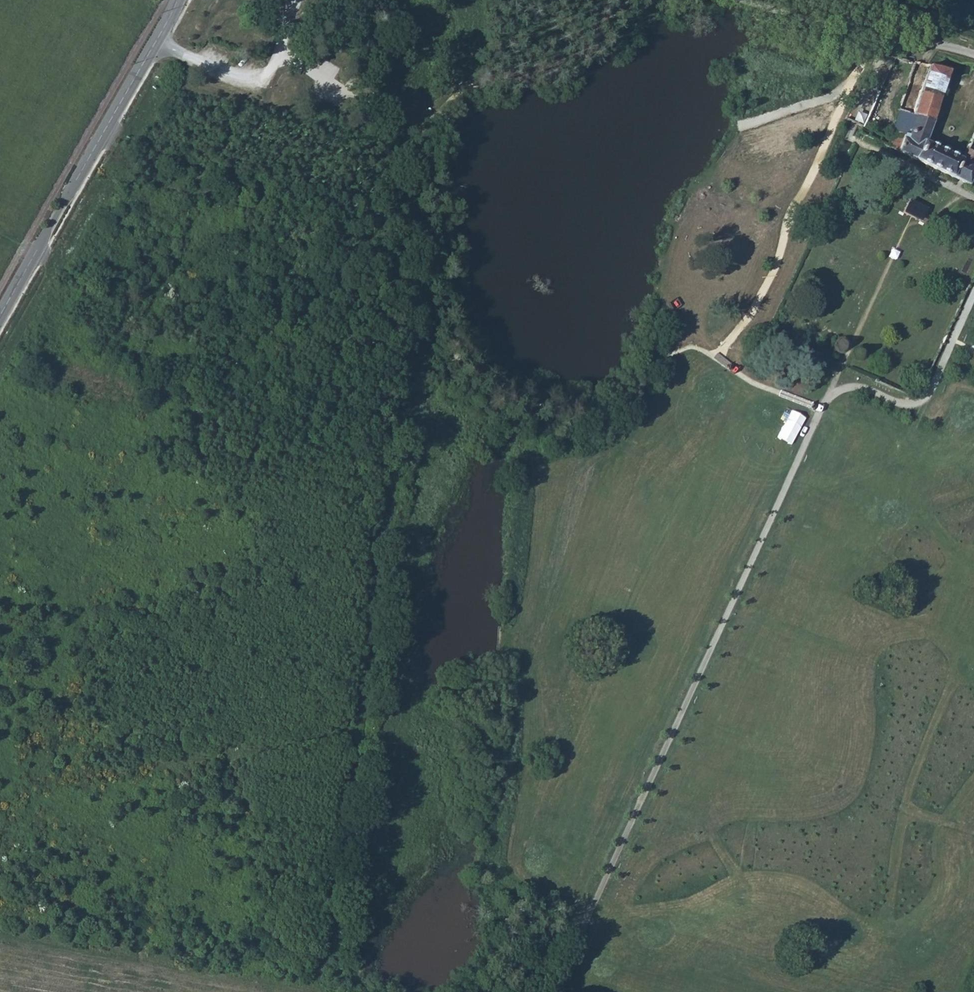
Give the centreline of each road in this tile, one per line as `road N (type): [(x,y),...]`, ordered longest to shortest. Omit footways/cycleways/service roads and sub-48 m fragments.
road 1 (track): [(827,397),(553,991)]
road 2 (tertiary): [(0,313),(178,0)]
road 3 (track): [(737,0),(870,40),(973,57)]
road 4 (track): [(973,293),(918,403),(858,386),(827,397)]

